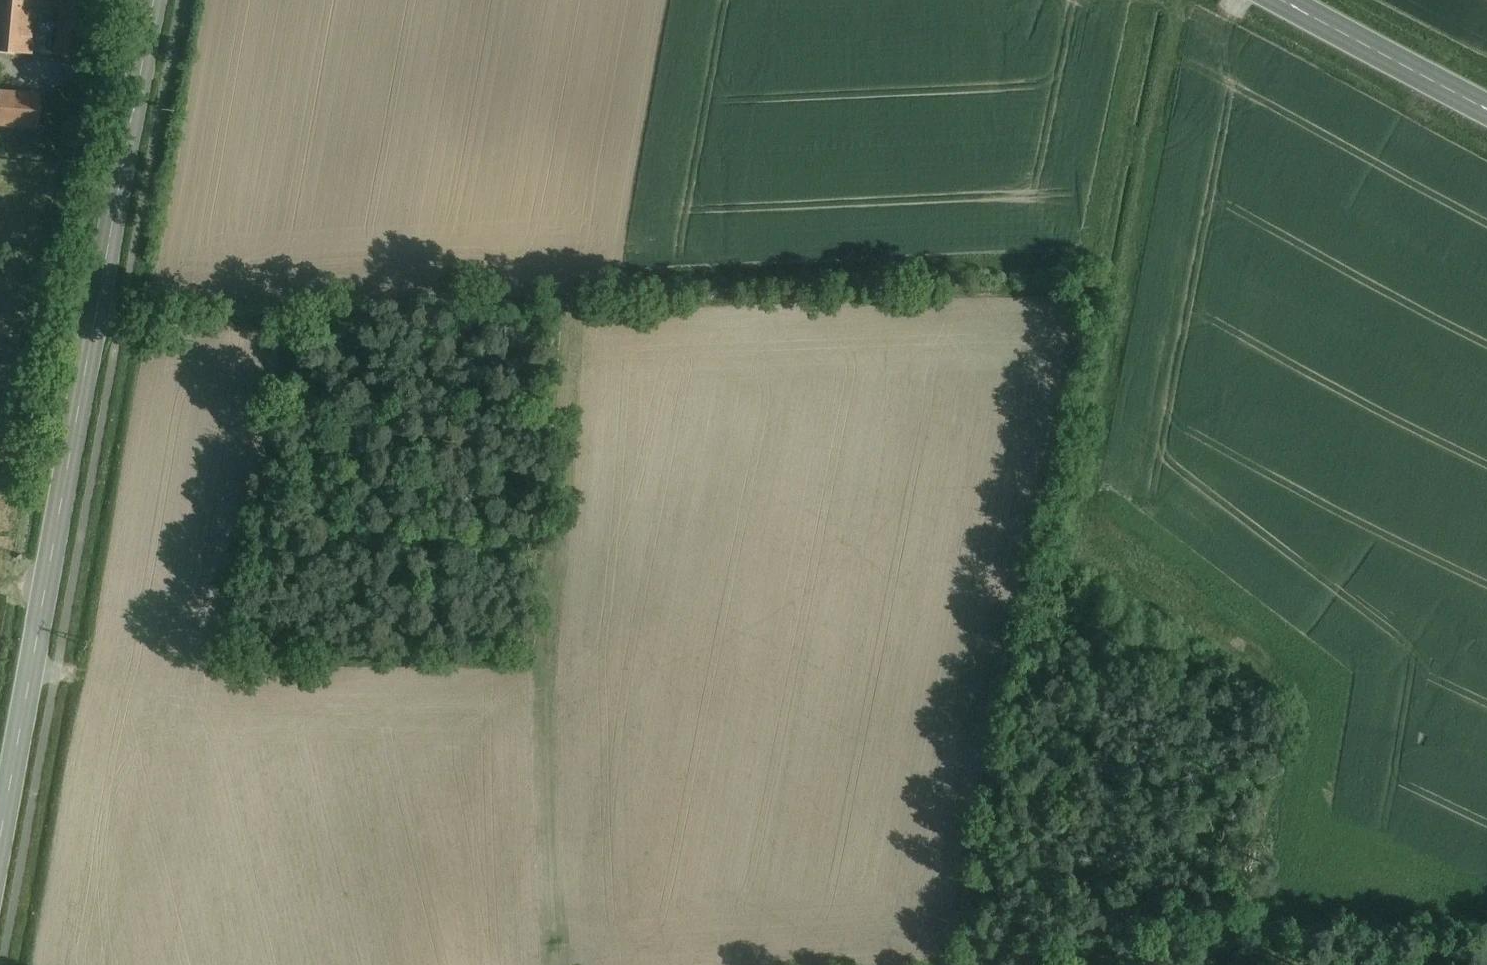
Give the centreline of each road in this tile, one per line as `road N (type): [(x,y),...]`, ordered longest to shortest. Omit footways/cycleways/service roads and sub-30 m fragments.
road 1 (tertiary): [(156,0),(0,839)]
road 2 (secondary): [(1486,110),(1278,0)]

